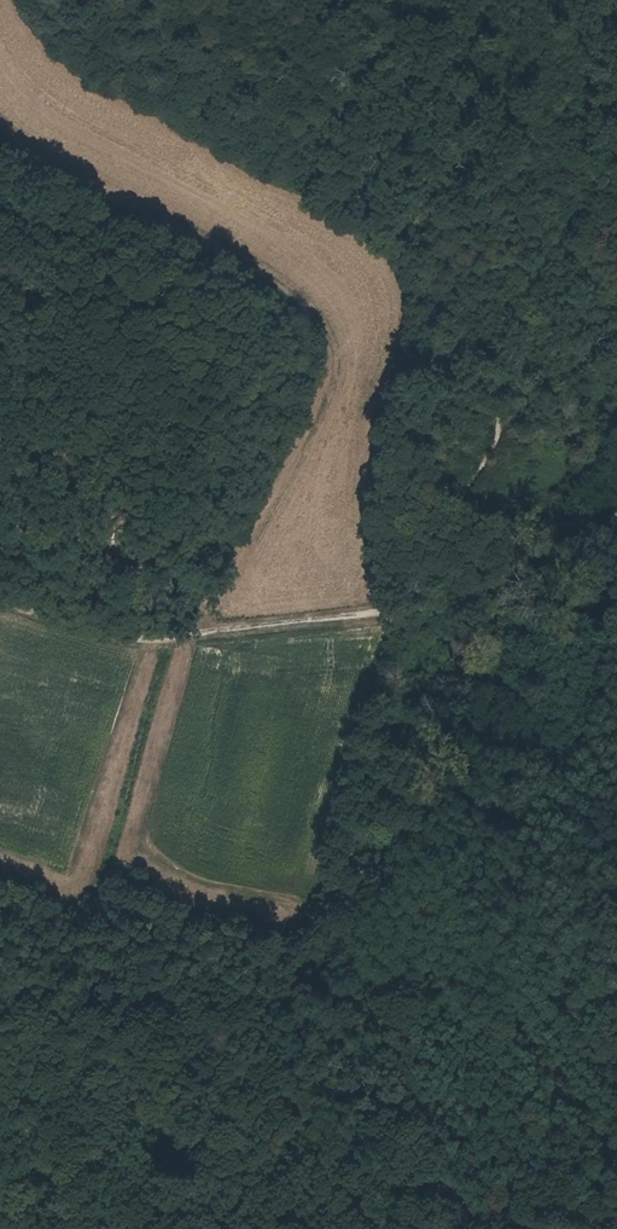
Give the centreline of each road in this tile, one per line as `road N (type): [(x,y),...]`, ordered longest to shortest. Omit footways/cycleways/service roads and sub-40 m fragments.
road 1 (track): [(202,629),(317,415),(330,350),(254,266),(0,135)]
road 2 (track): [(0,599),(146,634),(336,618),(452,593),(508,553),(616,508)]

